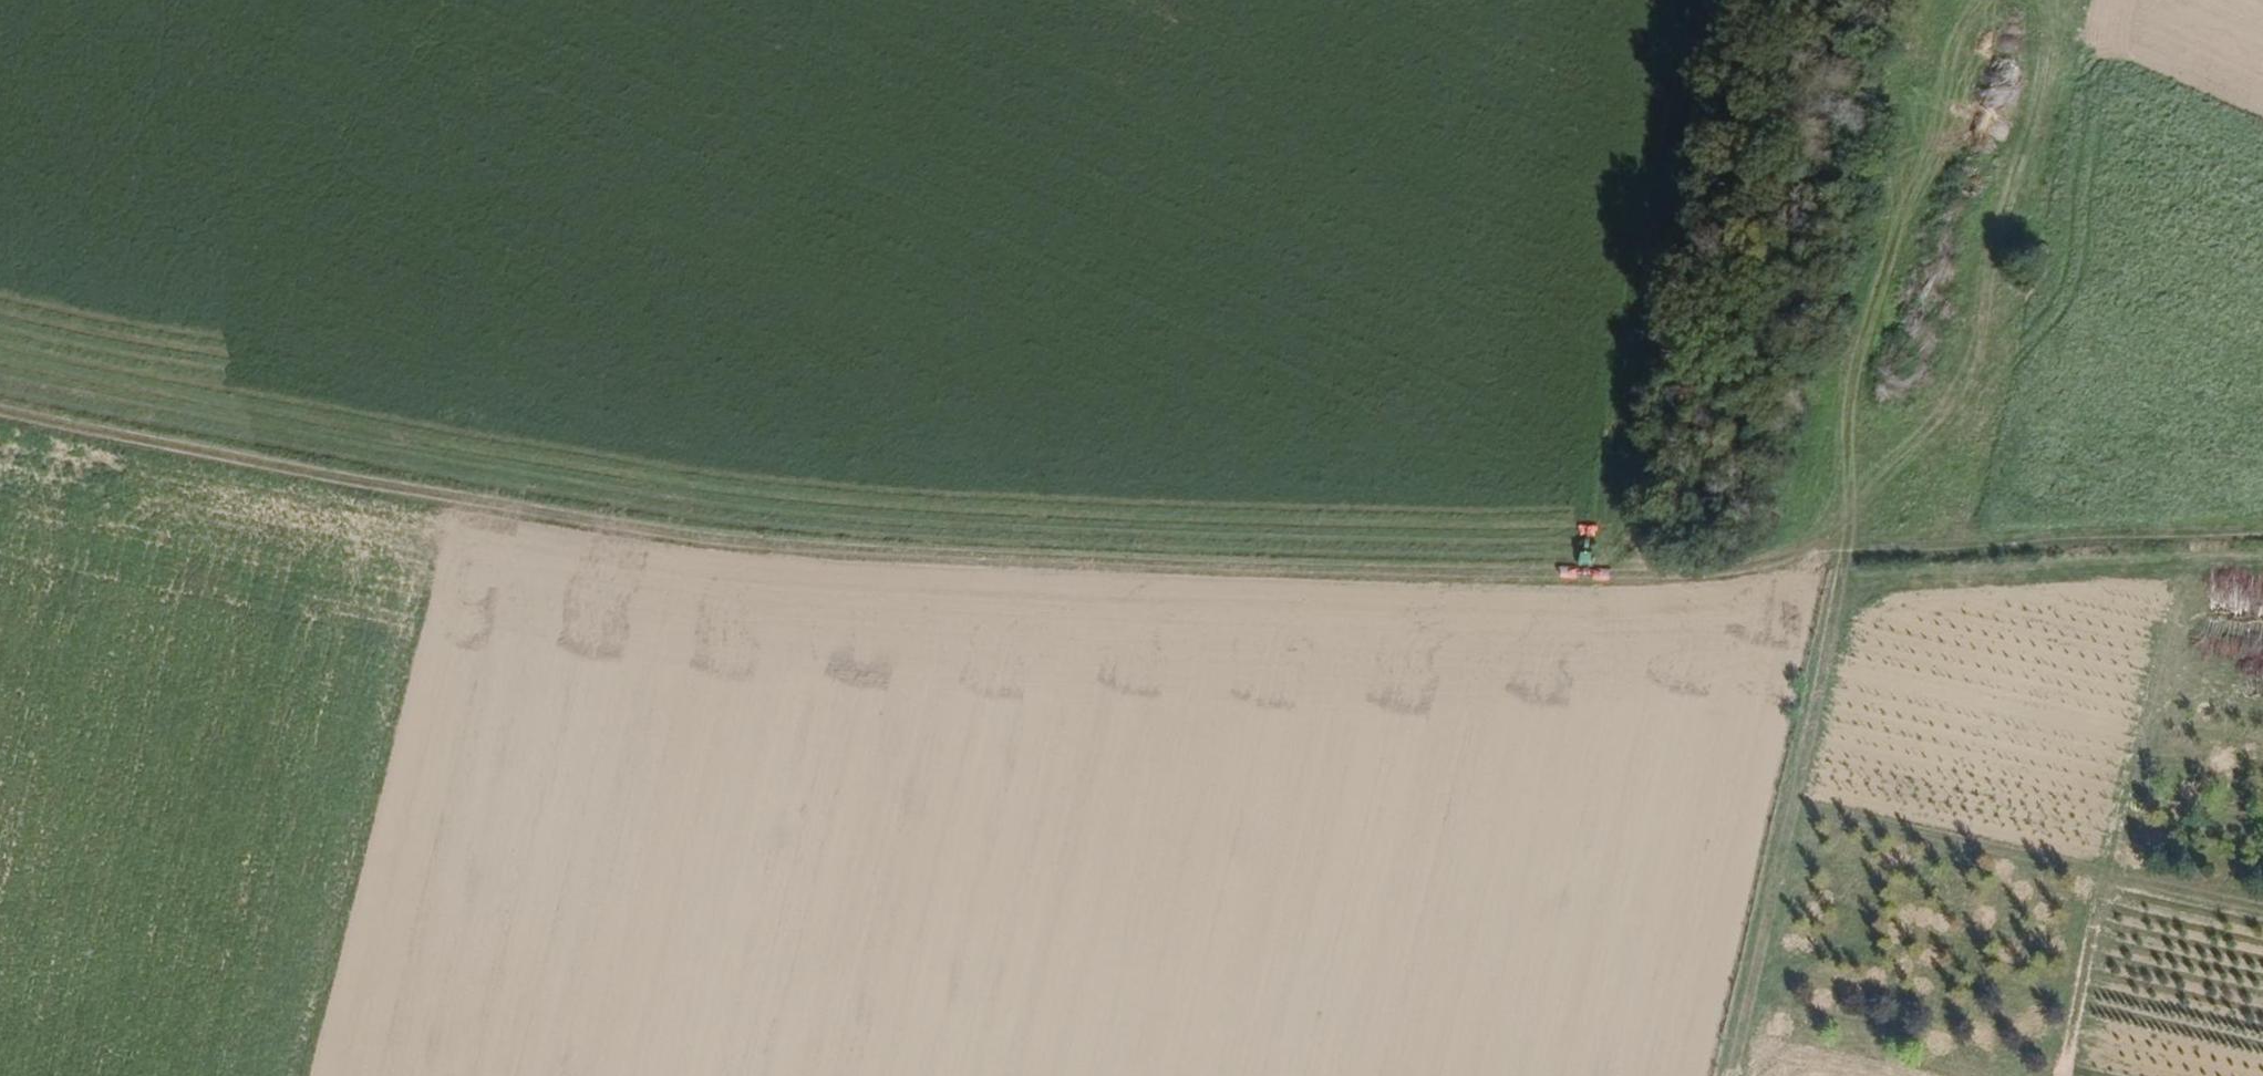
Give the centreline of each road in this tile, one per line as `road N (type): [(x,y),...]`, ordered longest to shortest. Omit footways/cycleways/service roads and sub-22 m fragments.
road 1 (track): [(1837,562),(1711,1075)]
road 2 (track): [(1782,787),(2262,898)]
road 3 (track): [(2106,861),(2058,1075)]

